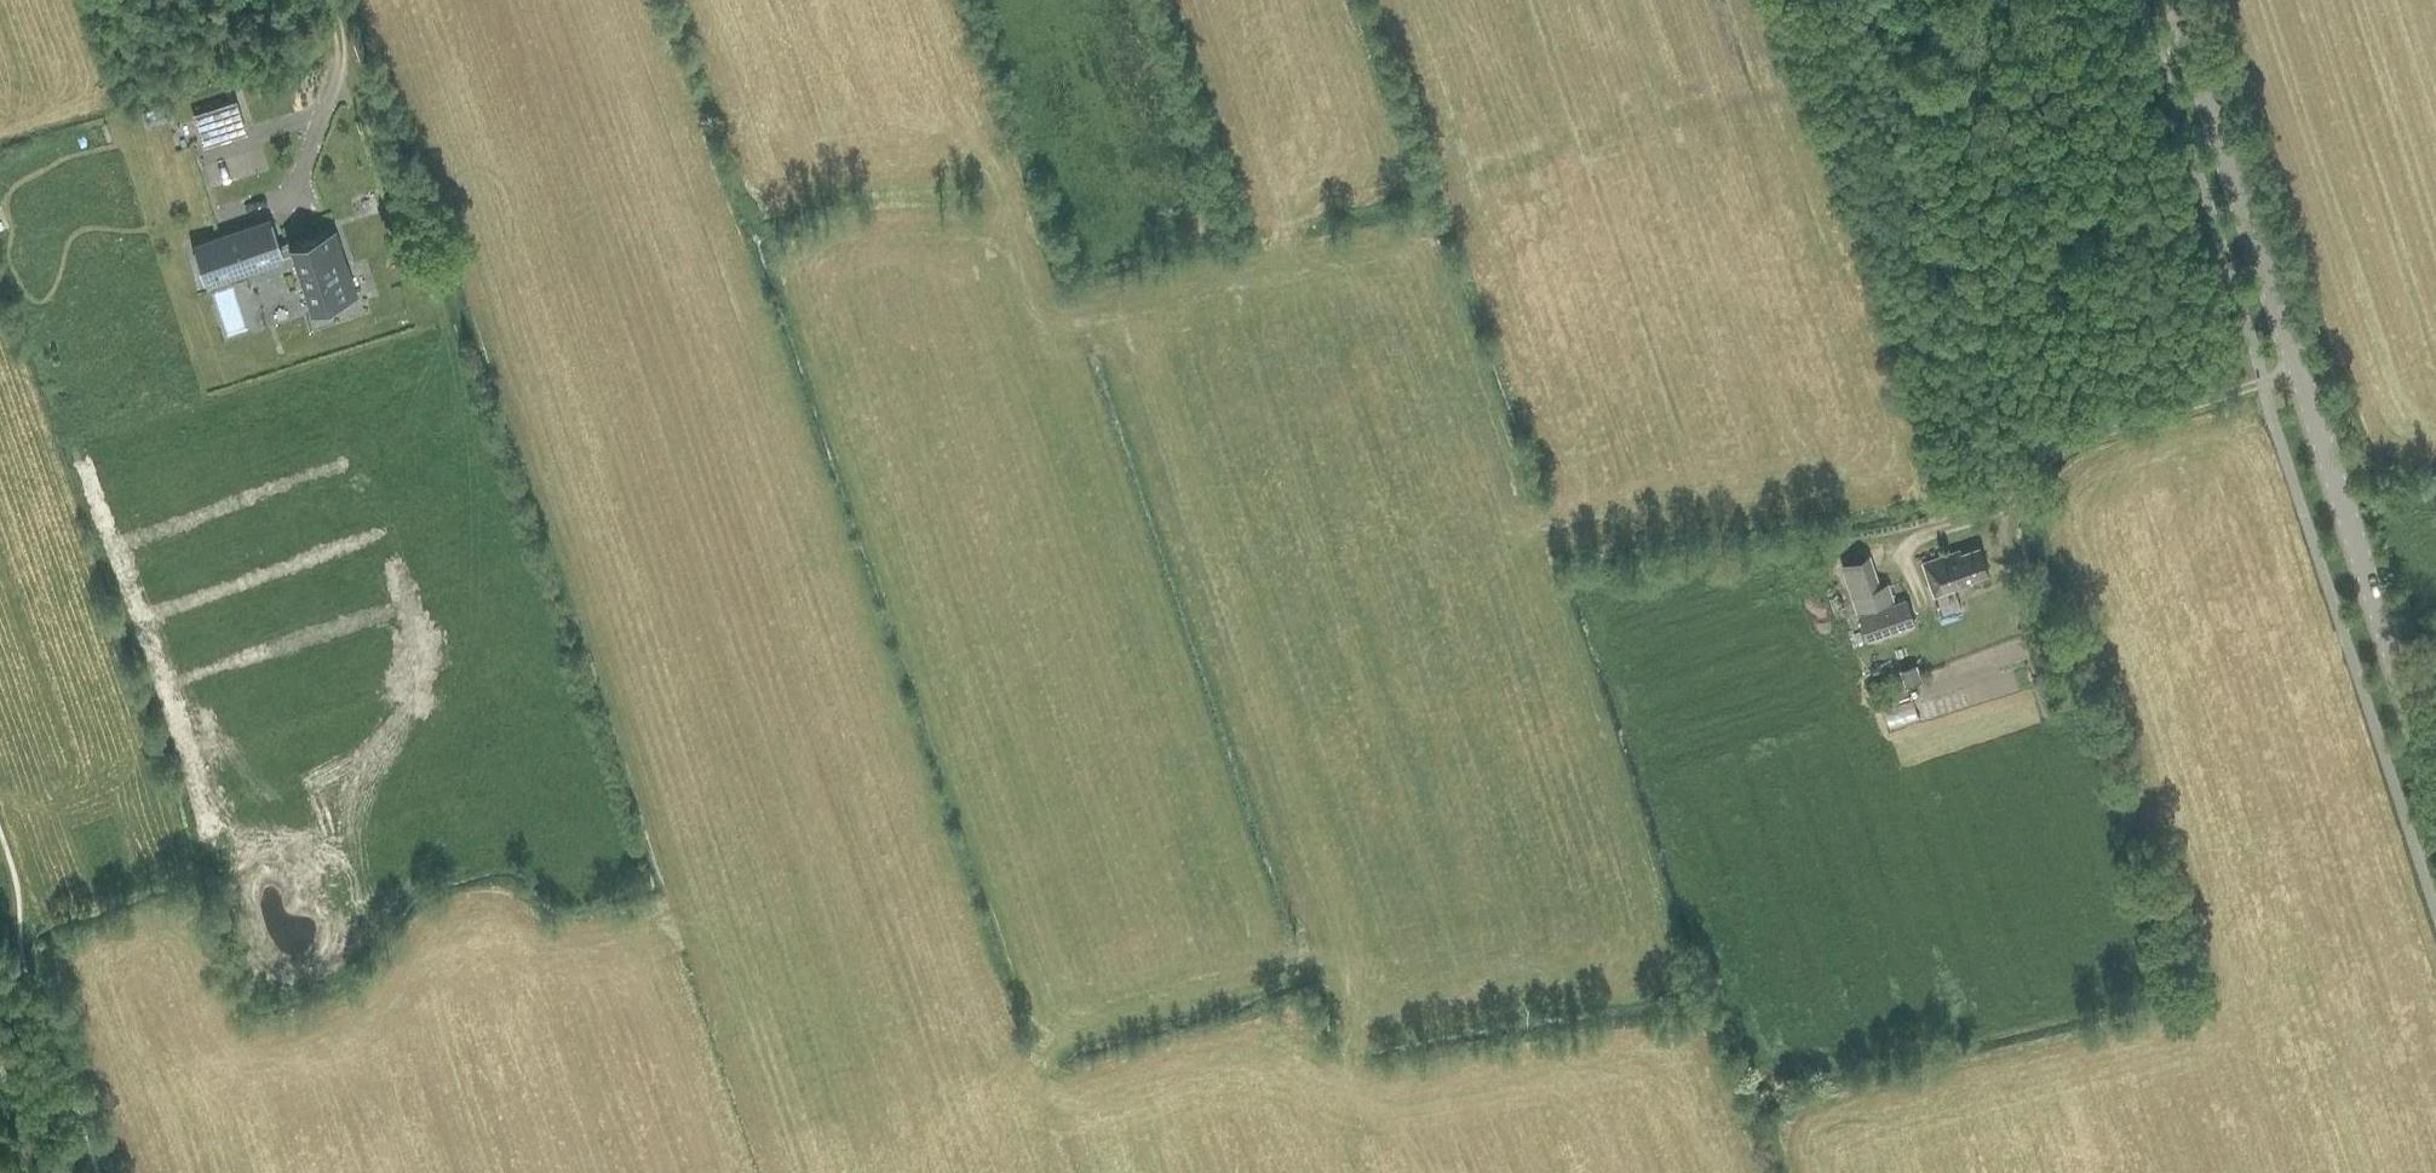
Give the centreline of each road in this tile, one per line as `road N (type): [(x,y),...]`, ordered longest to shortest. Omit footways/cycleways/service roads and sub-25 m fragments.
road 1 (tertiary): [(2435,784),(2175,0)]

